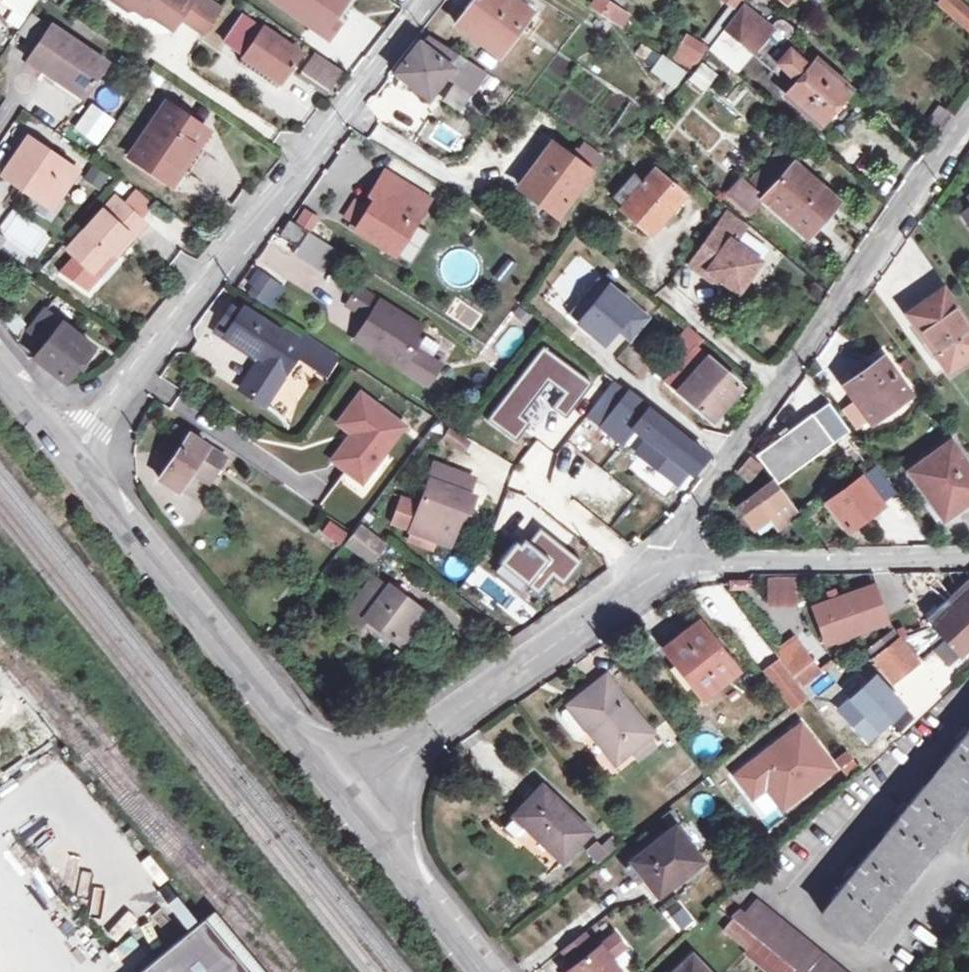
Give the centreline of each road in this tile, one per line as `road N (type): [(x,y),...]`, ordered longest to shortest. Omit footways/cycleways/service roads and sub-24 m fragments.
road 1 (residential): [(424,0),(81,450)]
road 2 (residential): [(638,574),(968,115)]
road 3 (unclassified): [(356,785),(81,450)]
road 4 (residential): [(356,785),(638,574)]
road 5 (residential): [(968,561),(878,556),(638,574)]
road 6 (unclassified): [(501,971),(356,785)]
road 7 (unclassified): [(81,450),(0,354)]

